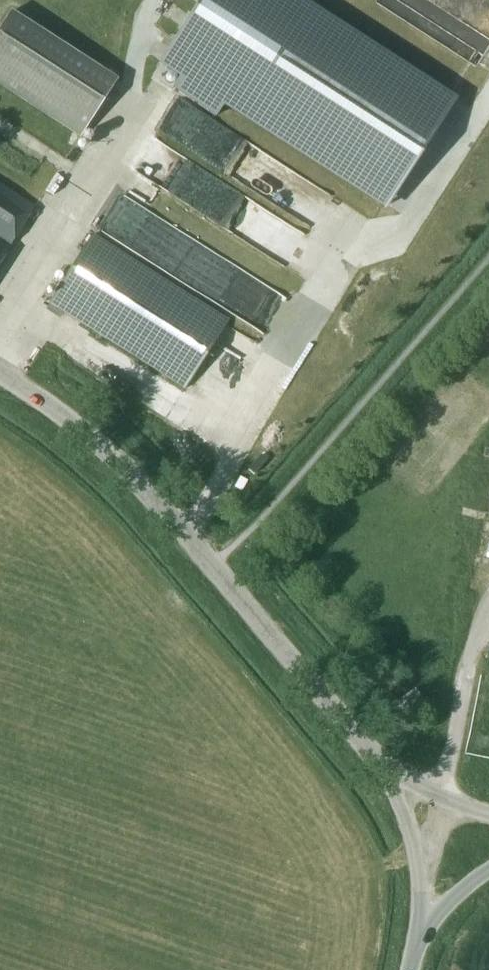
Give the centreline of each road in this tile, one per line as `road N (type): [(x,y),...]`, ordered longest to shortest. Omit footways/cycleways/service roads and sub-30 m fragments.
road 1 (tertiary): [(377,763),(114,457),(0,374)]
road 2 (tertiary): [(417,943),(412,841),(377,763)]
road 3 (tertiary): [(488,812),(377,763)]

